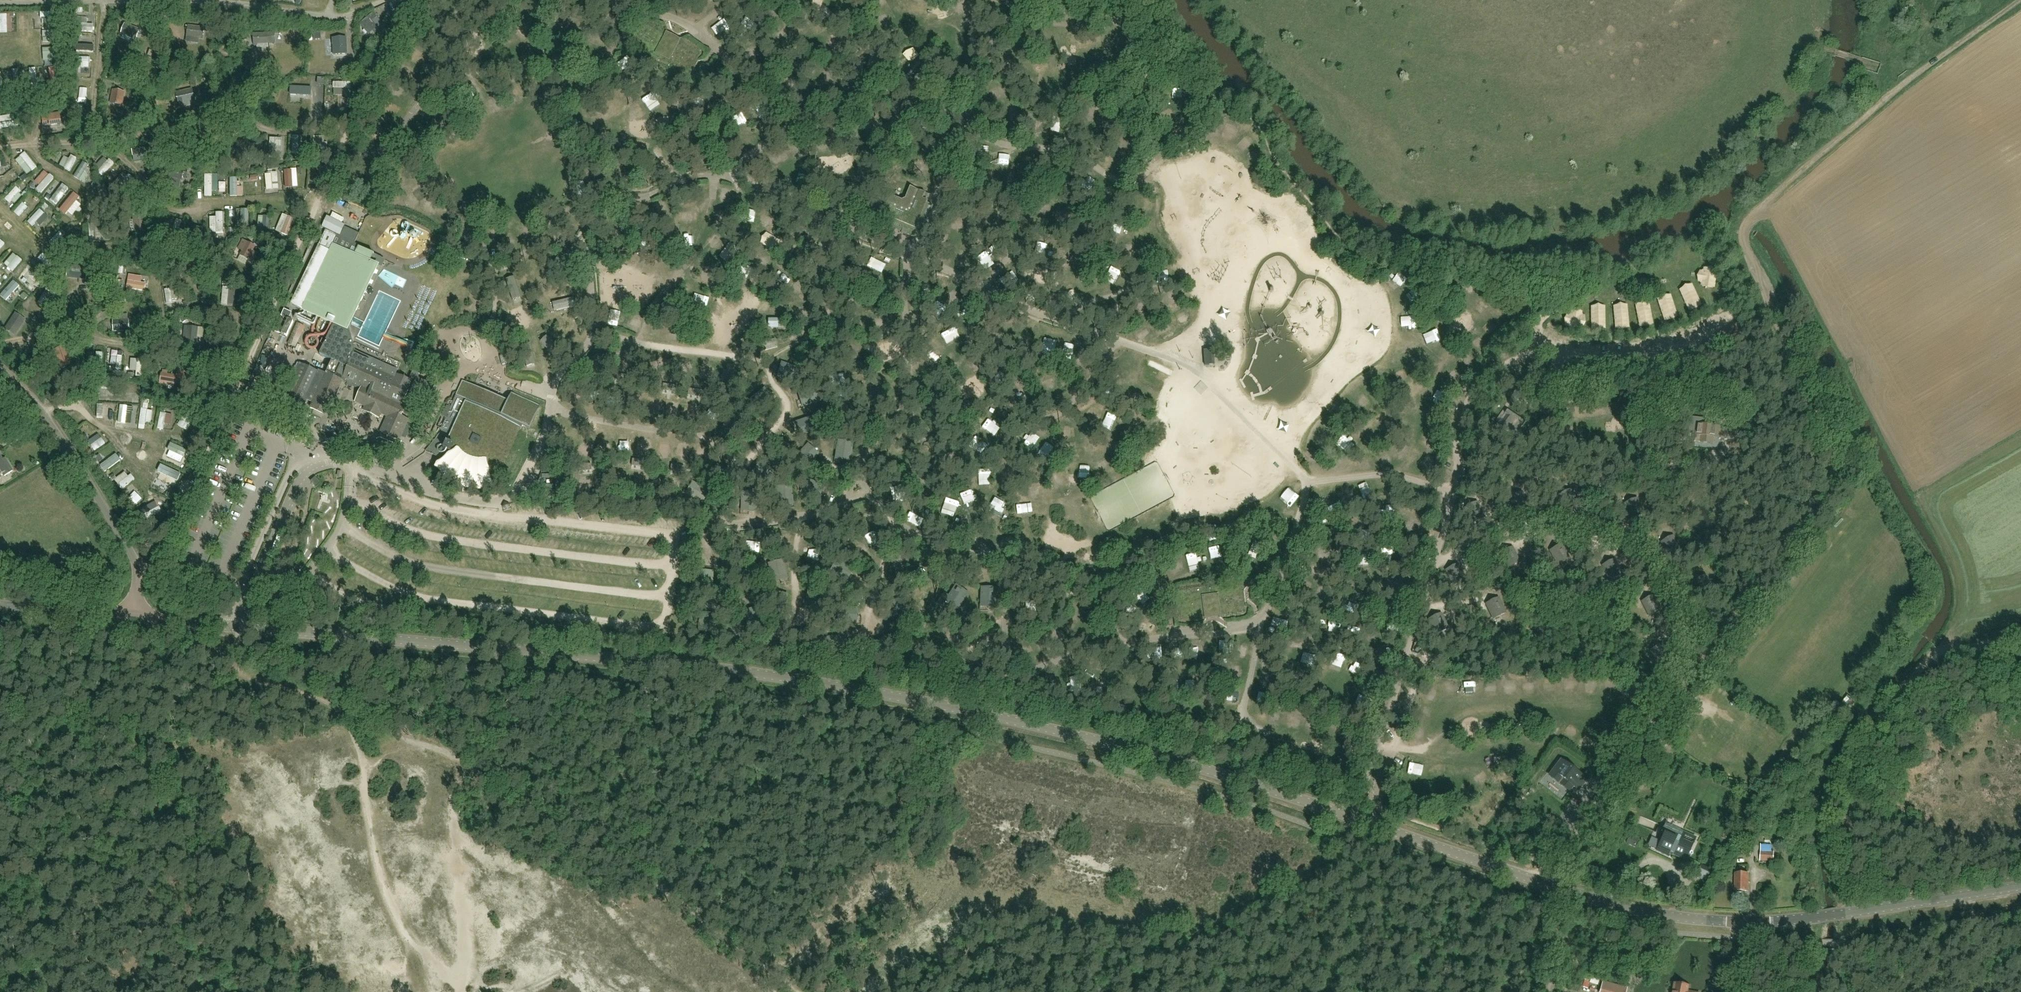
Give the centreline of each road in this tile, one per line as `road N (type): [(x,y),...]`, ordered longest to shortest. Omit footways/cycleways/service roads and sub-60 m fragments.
road 1 (tertiary): [(1747,923),(1602,902),(1248,782),(867,692),(678,665),(200,625),(133,609)]
road 2 (track): [(2020,0),(1894,93),(1747,225),(1745,251),(1792,380),(1832,441),(1834,466),(1802,528),(1549,866),(1533,899)]
road 3 (track): [(795,991),(651,880),(504,786),(351,714)]
road 4 (unclassified): [(133,609),(137,573),(129,549),(57,427),(0,371)]
road 5 (tertiary): [(1747,923),(2020,887)]
road 6 (track): [(584,246),(554,237),(491,274),(502,349)]
road 7 (tertiary): [(133,609),(99,615),(0,607)]
road 8 (track): [(351,714),(235,666)]

